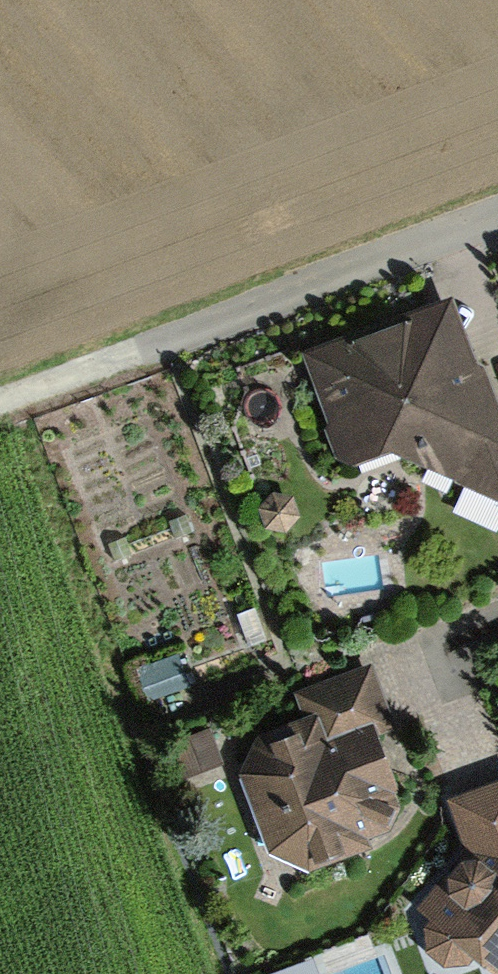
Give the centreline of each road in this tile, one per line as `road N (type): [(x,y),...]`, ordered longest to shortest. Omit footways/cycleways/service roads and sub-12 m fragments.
road 1 (residential): [(497,214),(179,330)]
road 2 (track): [(179,330),(0,394)]

